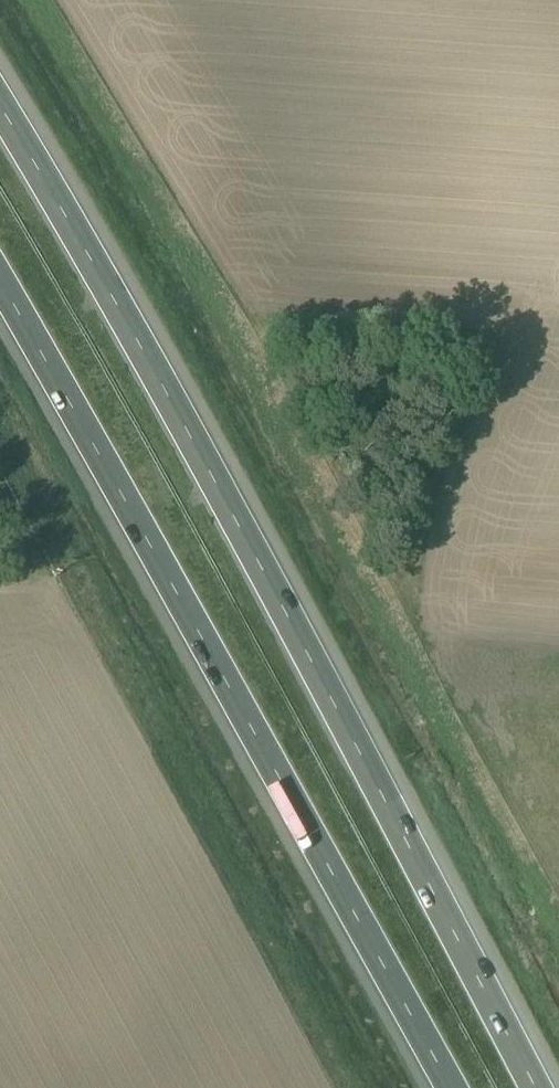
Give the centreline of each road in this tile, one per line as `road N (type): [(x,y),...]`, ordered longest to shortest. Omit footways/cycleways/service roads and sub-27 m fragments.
road 1 (motorway): [(542,1087),(256,555),(0,115)]
road 2 (motorway): [(0,286),(448,1087)]

